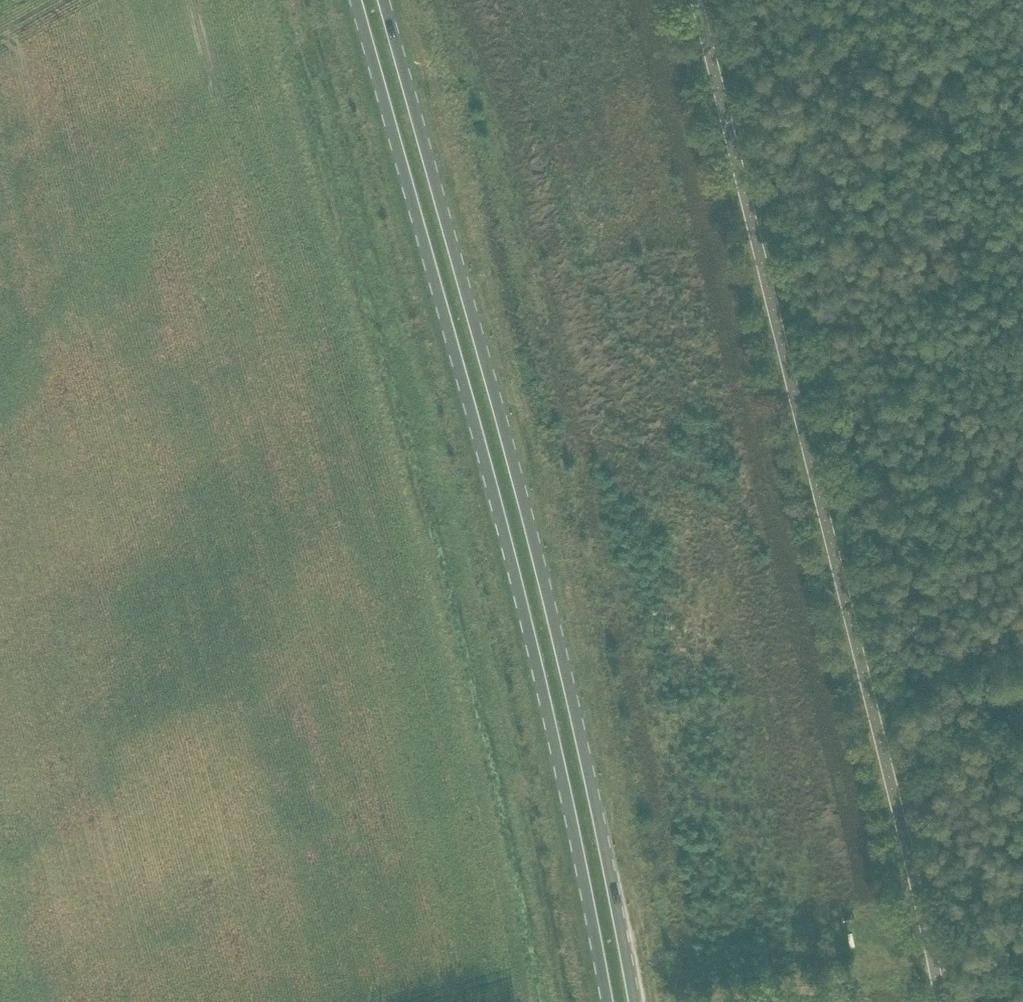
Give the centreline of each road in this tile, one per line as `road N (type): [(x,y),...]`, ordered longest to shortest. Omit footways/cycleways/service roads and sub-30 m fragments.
road 1 (primary): [(357,0),(474,416),(609,1001)]
road 2 (primary): [(634,1001),(547,596),(383,0)]

